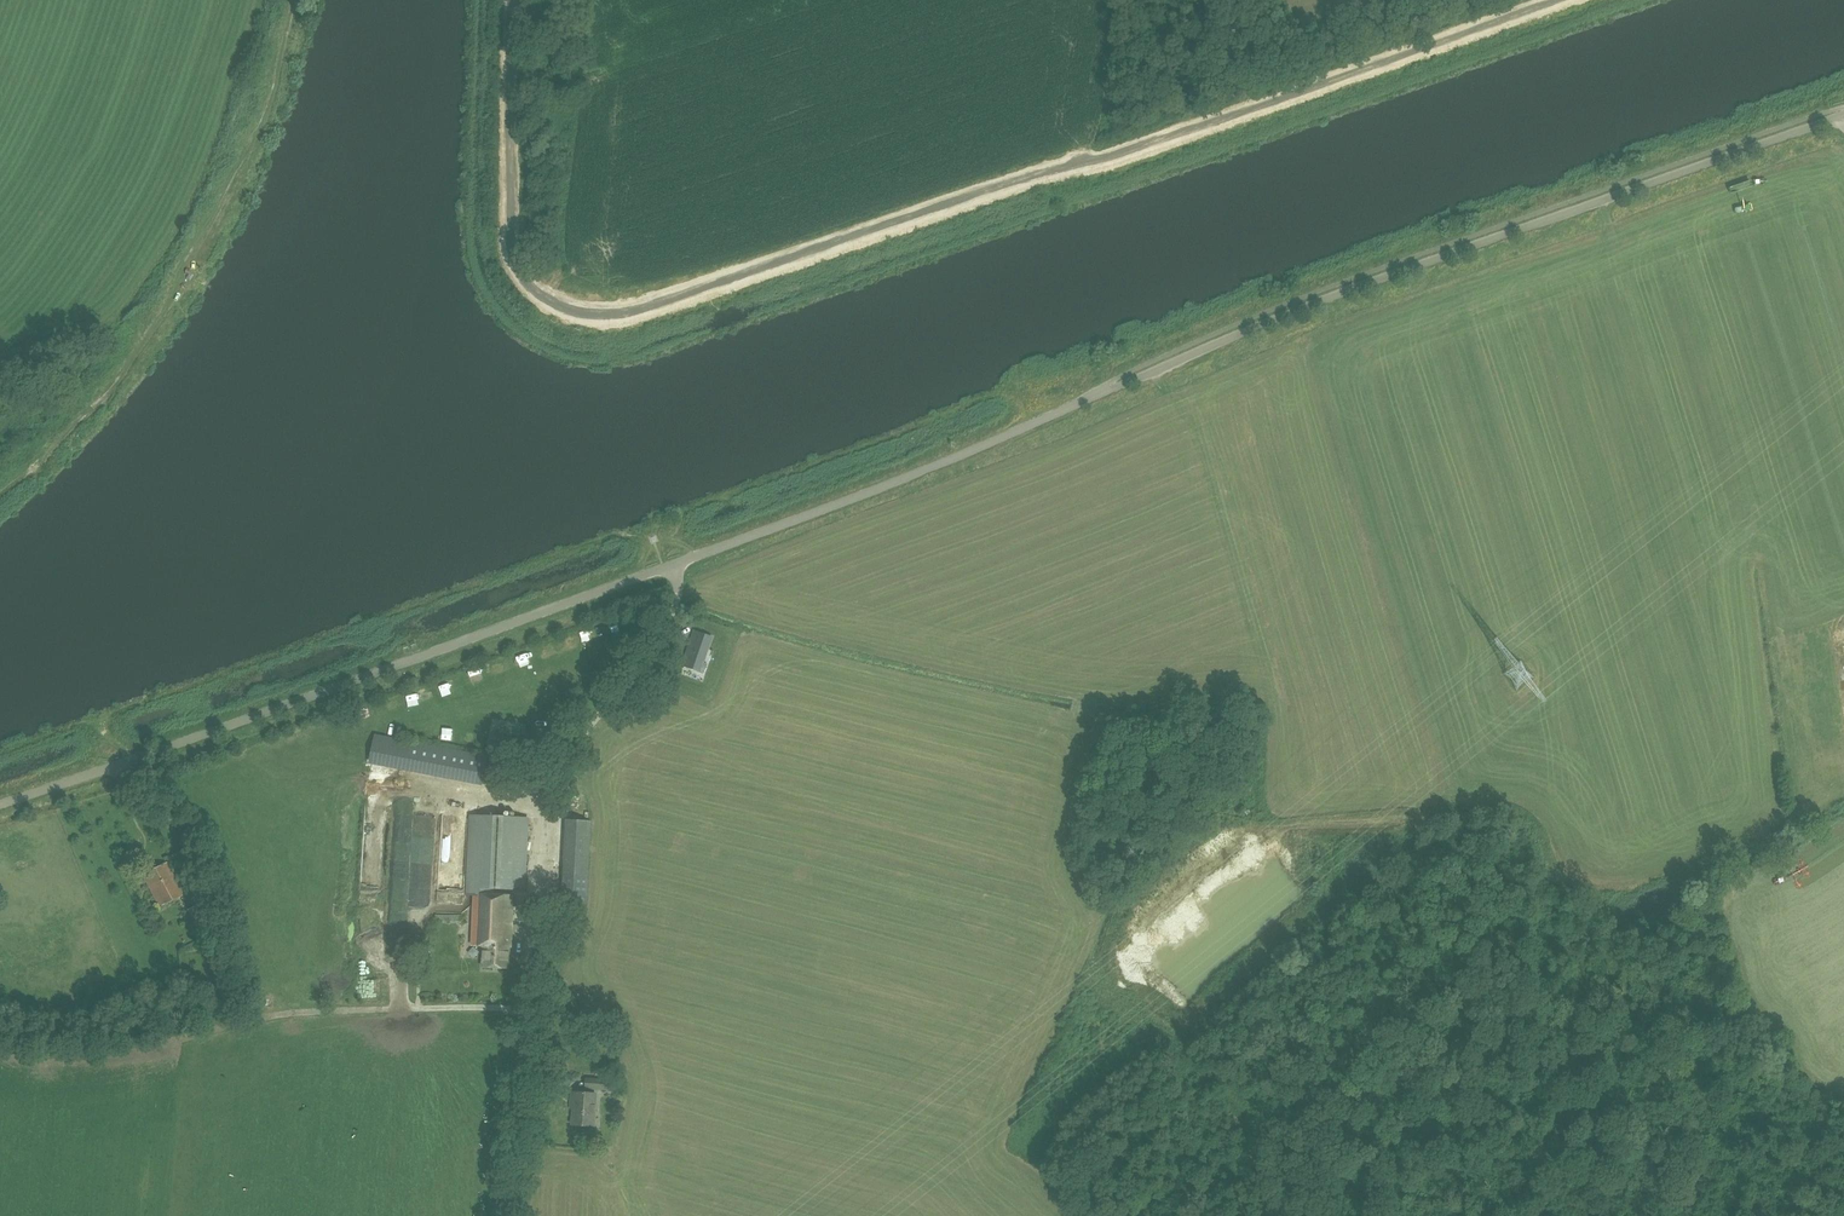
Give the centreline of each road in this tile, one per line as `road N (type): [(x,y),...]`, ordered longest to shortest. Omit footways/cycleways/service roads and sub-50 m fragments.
road 1 (track): [(1560,0),(1111,159),(606,318),(564,308),(517,259),(513,0)]
road 2 (unclassified): [(1100,393),(814,514),(0,806)]
road 3 (unclassified): [(1100,393),(1429,260),(1843,115)]
road 4 (track): [(0,496),(65,439),(181,288),(263,113),(290,0)]
road 5 (track): [(116,766),(189,834),(193,855)]

